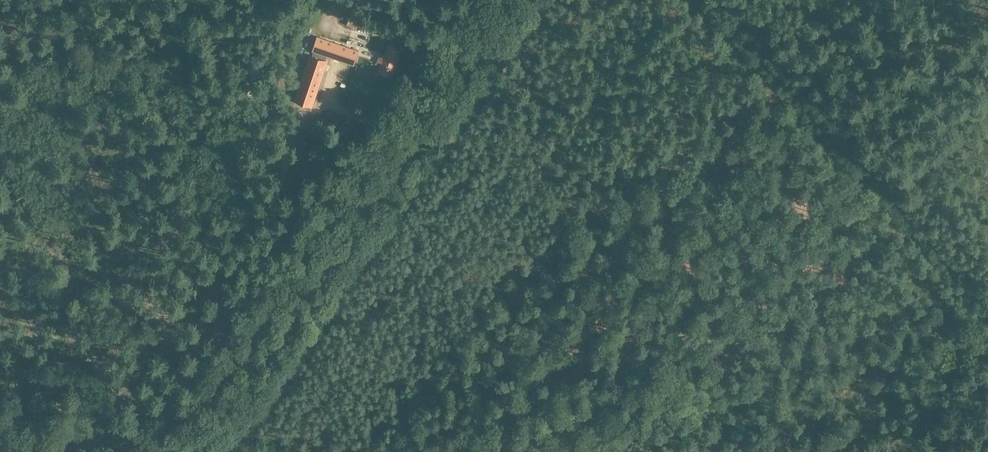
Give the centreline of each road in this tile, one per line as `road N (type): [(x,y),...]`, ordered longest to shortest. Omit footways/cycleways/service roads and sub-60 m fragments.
road 1 (track): [(987,308),(710,0)]
road 2 (track): [(150,451),(221,401),(404,140)]
road 3 (track): [(623,413),(704,273),(771,86),(781,78)]
road 4 (track): [(987,341),(794,361),(623,413)]
road 5 (unclassified): [(404,140),(501,0)]

